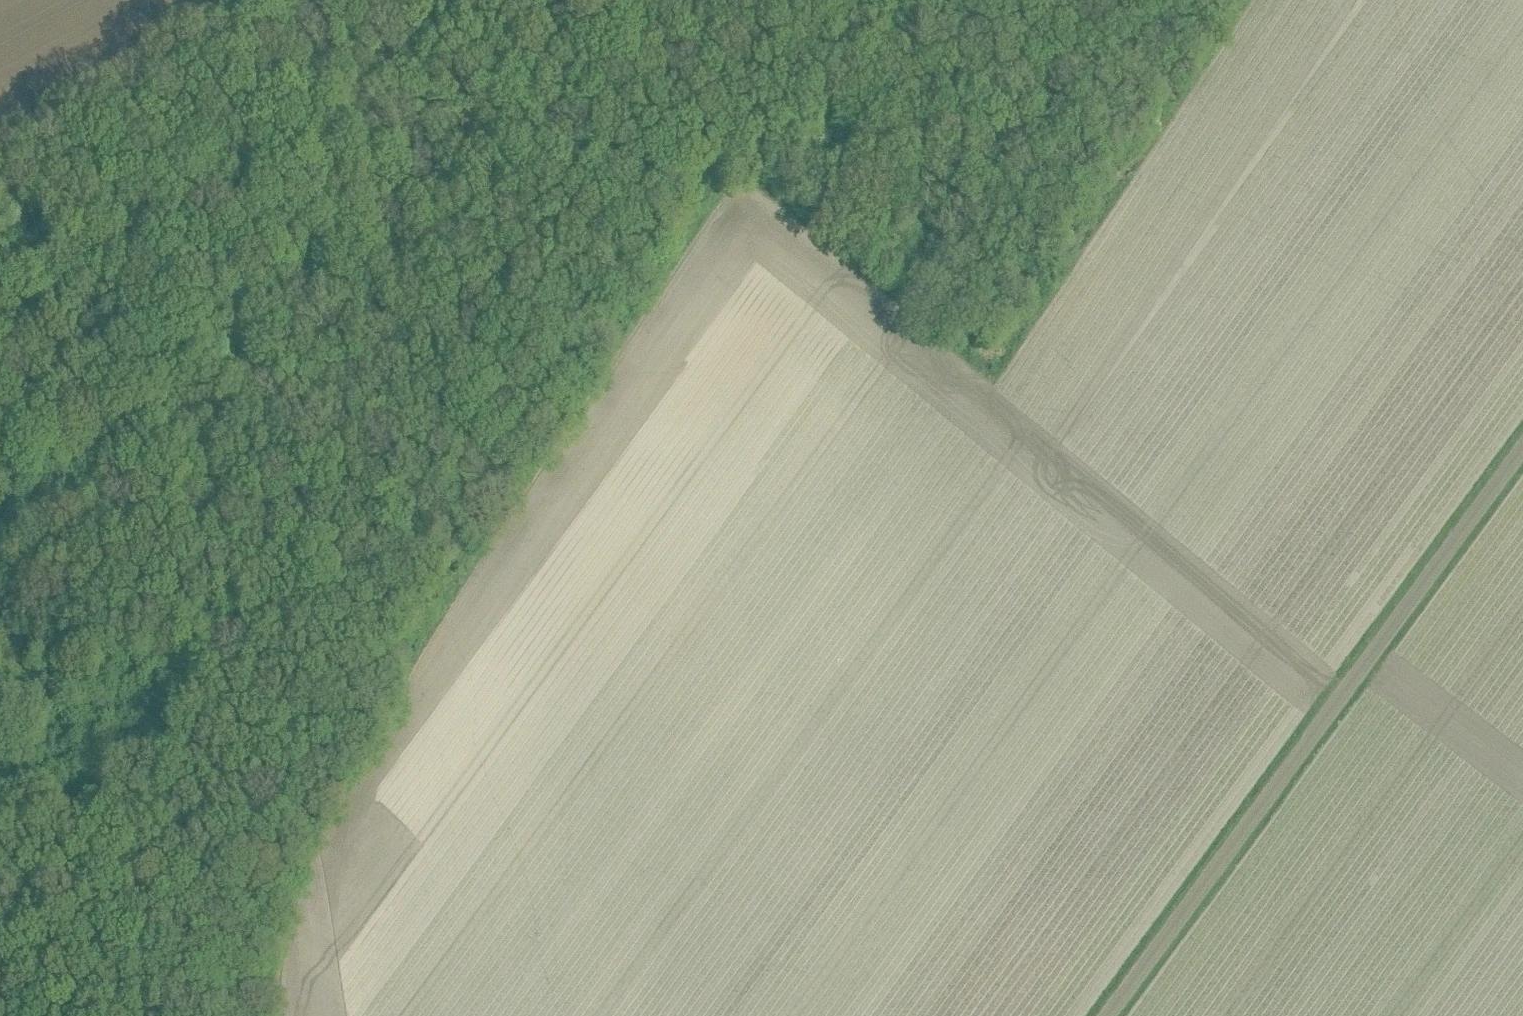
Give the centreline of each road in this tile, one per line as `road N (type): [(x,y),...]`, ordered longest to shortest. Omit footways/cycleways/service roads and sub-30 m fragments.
road 1 (unclassified): [(1111,1015),(1522,454)]

